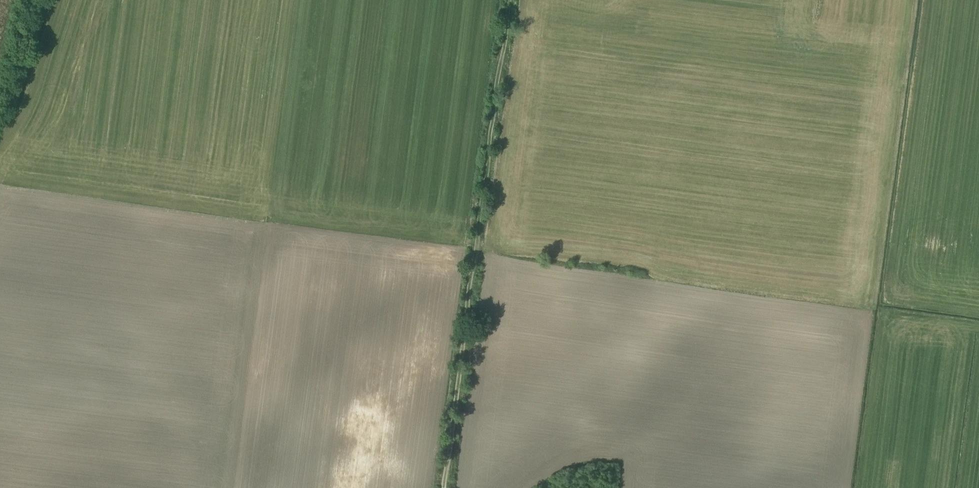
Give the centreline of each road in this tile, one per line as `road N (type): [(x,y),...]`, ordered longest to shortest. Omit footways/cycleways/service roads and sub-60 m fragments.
road 1 (track): [(507,0),(441,487)]

